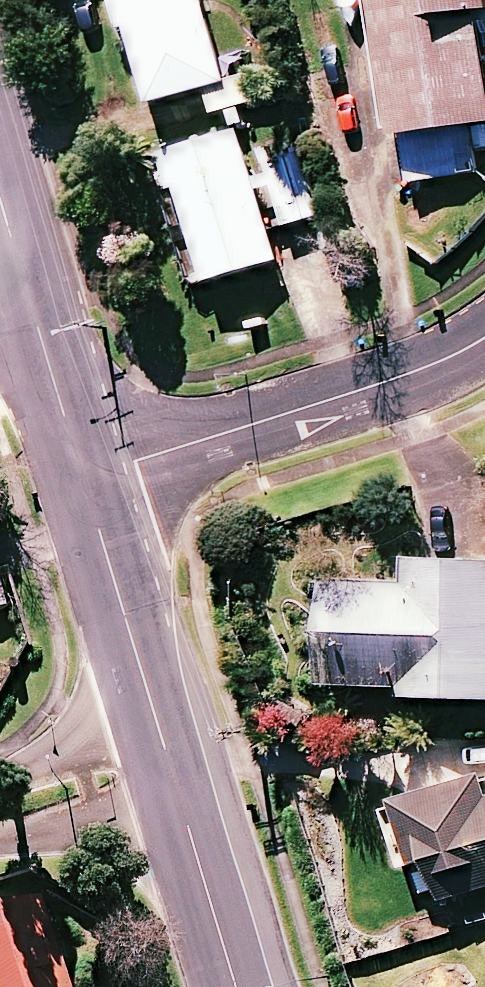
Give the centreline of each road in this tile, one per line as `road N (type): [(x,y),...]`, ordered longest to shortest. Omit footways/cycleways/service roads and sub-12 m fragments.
road 1 (residential): [(484,338),(445,363),(81,481)]
road 2 (tertiary): [(168,761),(81,481)]
road 3 (tertiary): [(237,986),(168,761)]
road 4 (tertiary): [(81,481),(20,272)]
road 5 (residential): [(0,814),(168,761)]

